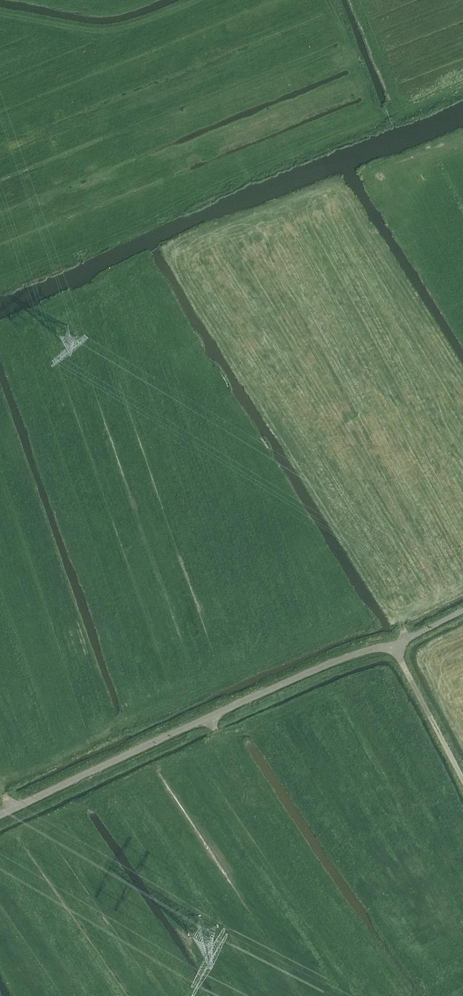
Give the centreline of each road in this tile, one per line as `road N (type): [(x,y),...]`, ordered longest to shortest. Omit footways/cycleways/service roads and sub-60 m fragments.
road 1 (unclassified): [(0,815),(238,704),(462,611)]

